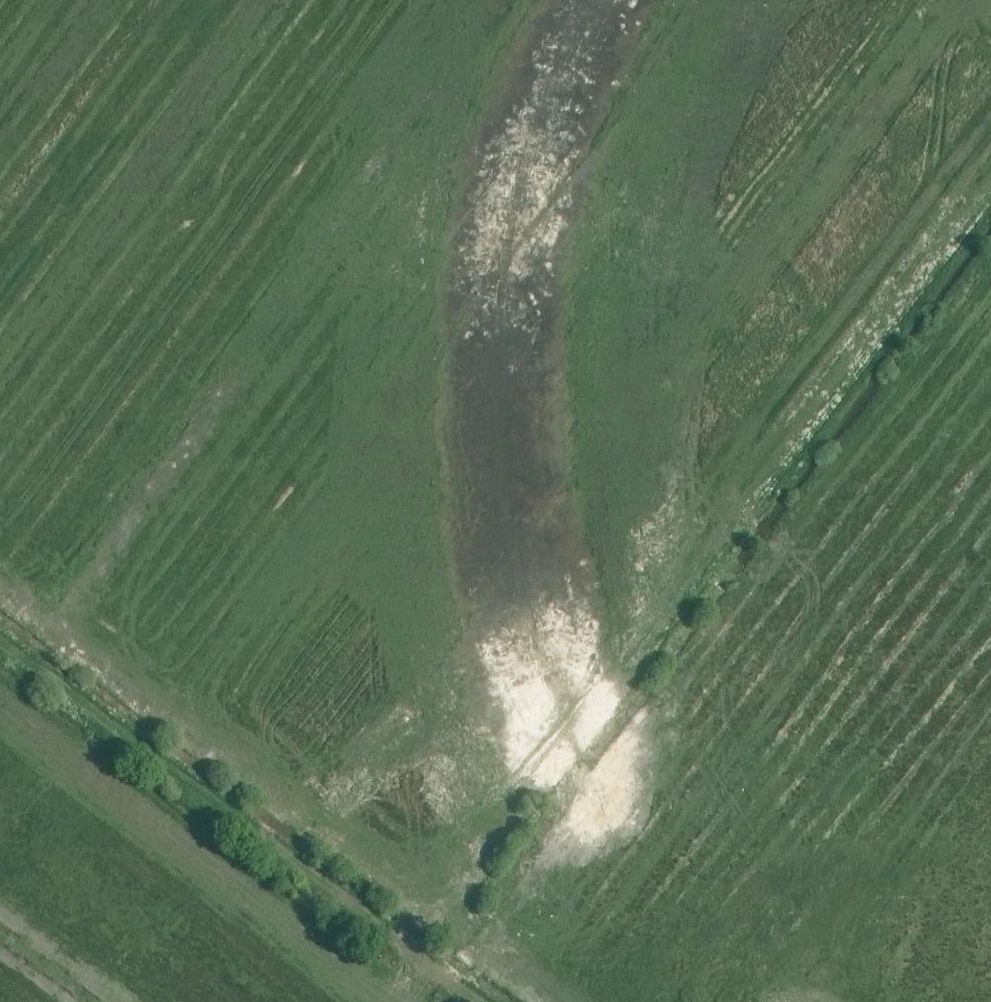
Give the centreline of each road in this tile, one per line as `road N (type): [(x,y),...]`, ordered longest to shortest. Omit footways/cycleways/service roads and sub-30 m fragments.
road 1 (track): [(404,945),(990,193)]
road 2 (track): [(477,1001),(0,640)]

